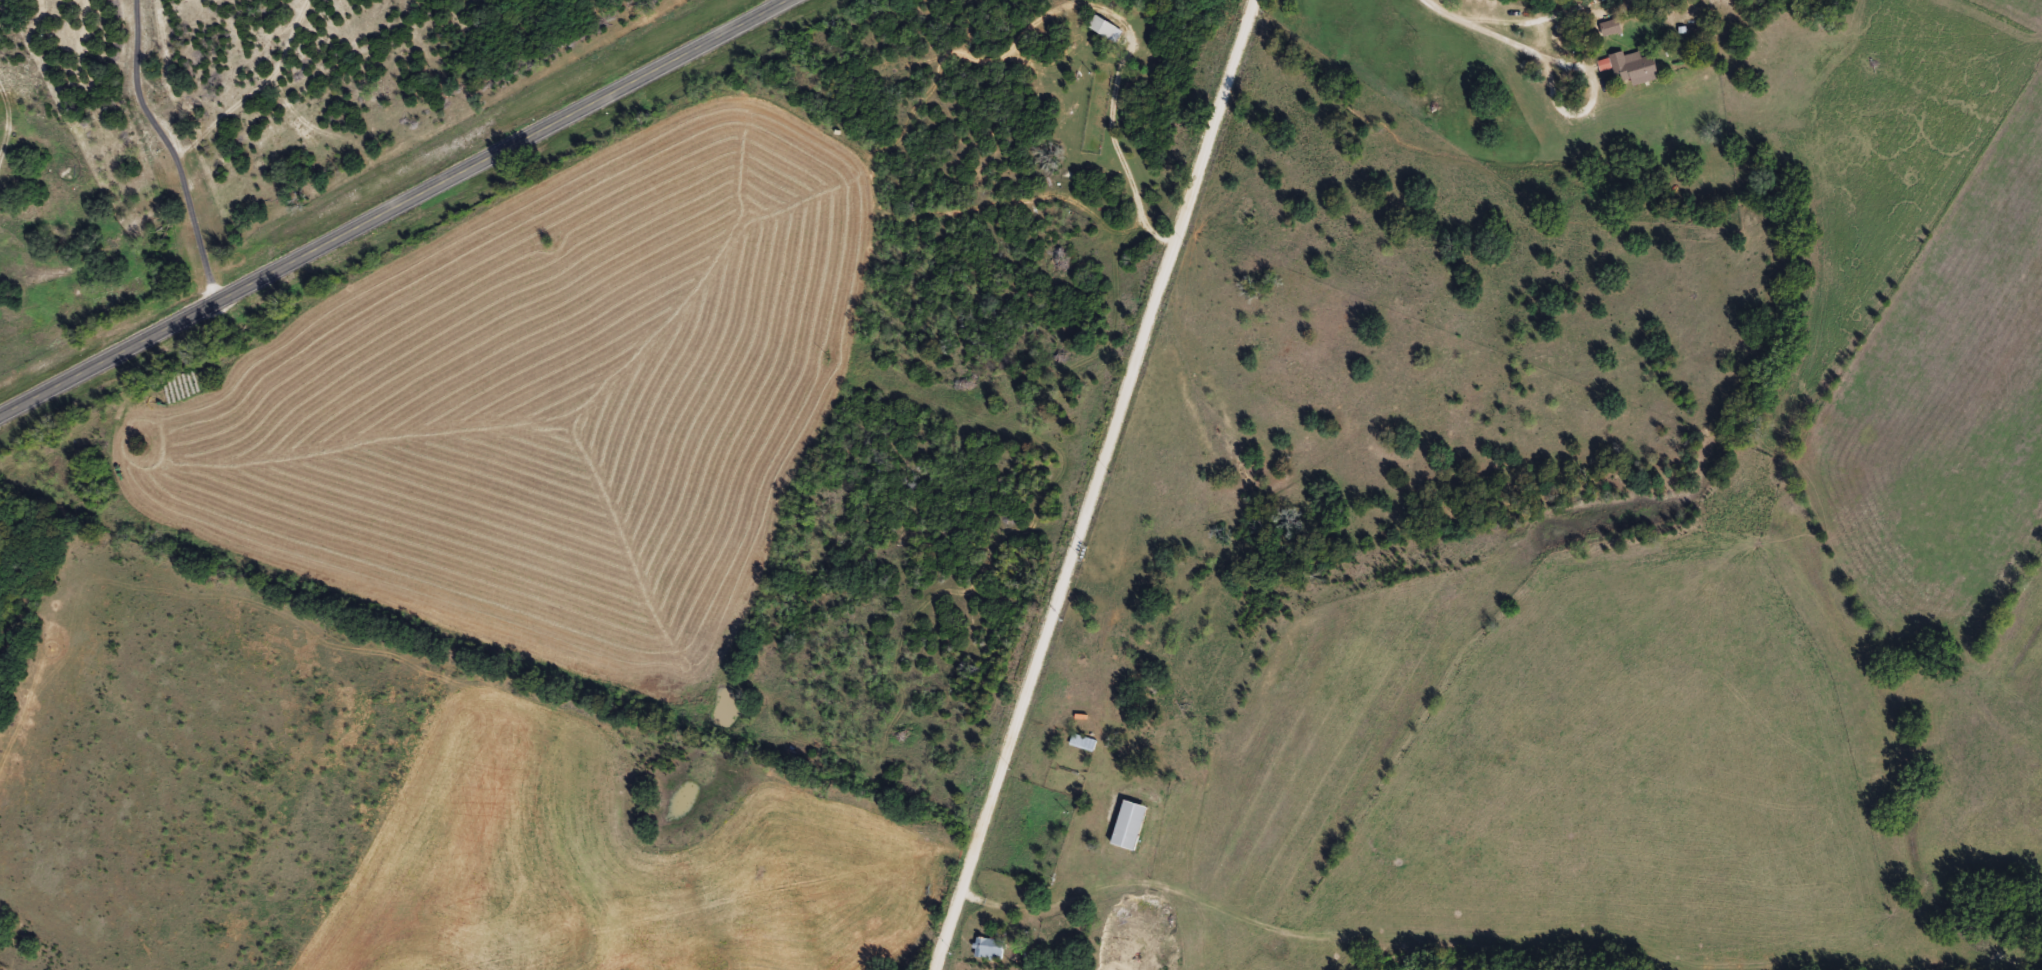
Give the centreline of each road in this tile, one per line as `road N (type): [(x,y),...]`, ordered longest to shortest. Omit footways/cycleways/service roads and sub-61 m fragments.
road 1 (residential): [(940,969),(1265,0)]
road 2 (primary): [(0,414),(787,0)]

